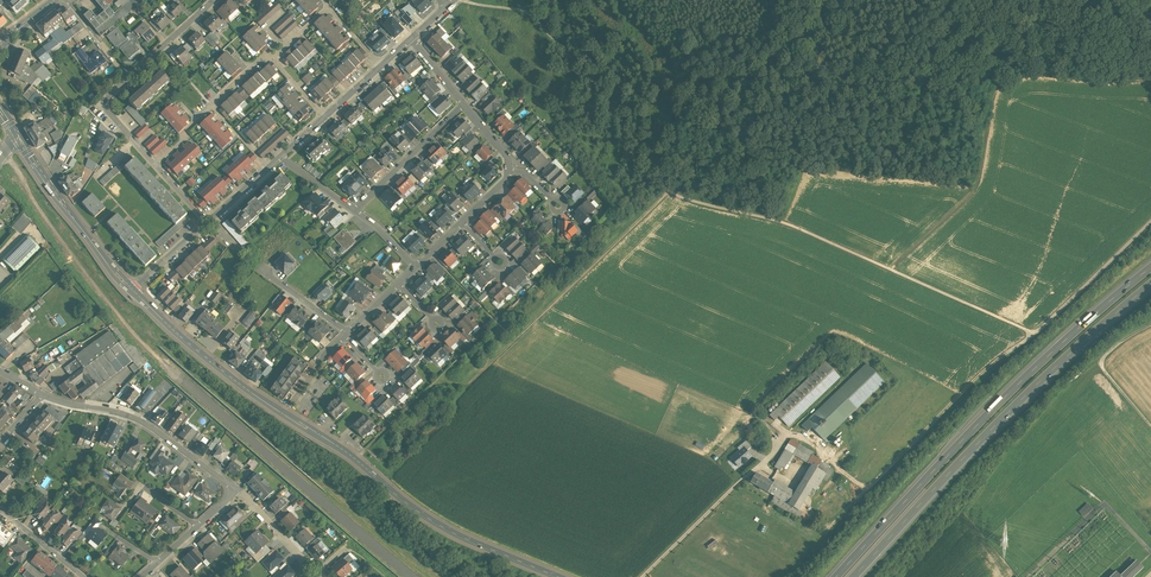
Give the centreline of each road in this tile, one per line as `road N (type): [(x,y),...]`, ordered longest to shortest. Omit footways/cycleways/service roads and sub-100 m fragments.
road 1 (secondary): [(0,143),(154,351),(411,576)]
road 2 (track): [(466,0),(532,14),(592,74),(631,126),(640,163),(669,192),(798,230),(889,270)]
road 3 (tertiary): [(559,576),(431,521),(346,452),(210,361),(133,290)]
road 4 (motorway): [(1150,277),(1017,393),(839,576)]
road 5 (track): [(356,460),(440,379),(473,381),(669,192)]
road 6 (motorway): [(858,576),(1031,401),(1150,294)]
road 7 (track): [(788,576),(977,379),(1035,333)]
road 8 (track): [(858,0),(800,61),(677,116),(665,133),(656,178)]
road 9 (residential): [(214,0),(107,102),(156,165)]
road 10 (residential): [(42,395),(140,421),(237,490)]
road 11 (tertiary): [(133,290),(13,139)]
road 12 (track): [(1035,333),(1150,223)]
road 13 (track): [(889,270),(1035,333)]
road 14 (residential): [(272,58),(329,7),(382,66)]
road 15 (residential): [(463,105),(354,209)]
road 16 (track): [(1150,327),(1100,364),(1150,425)]

